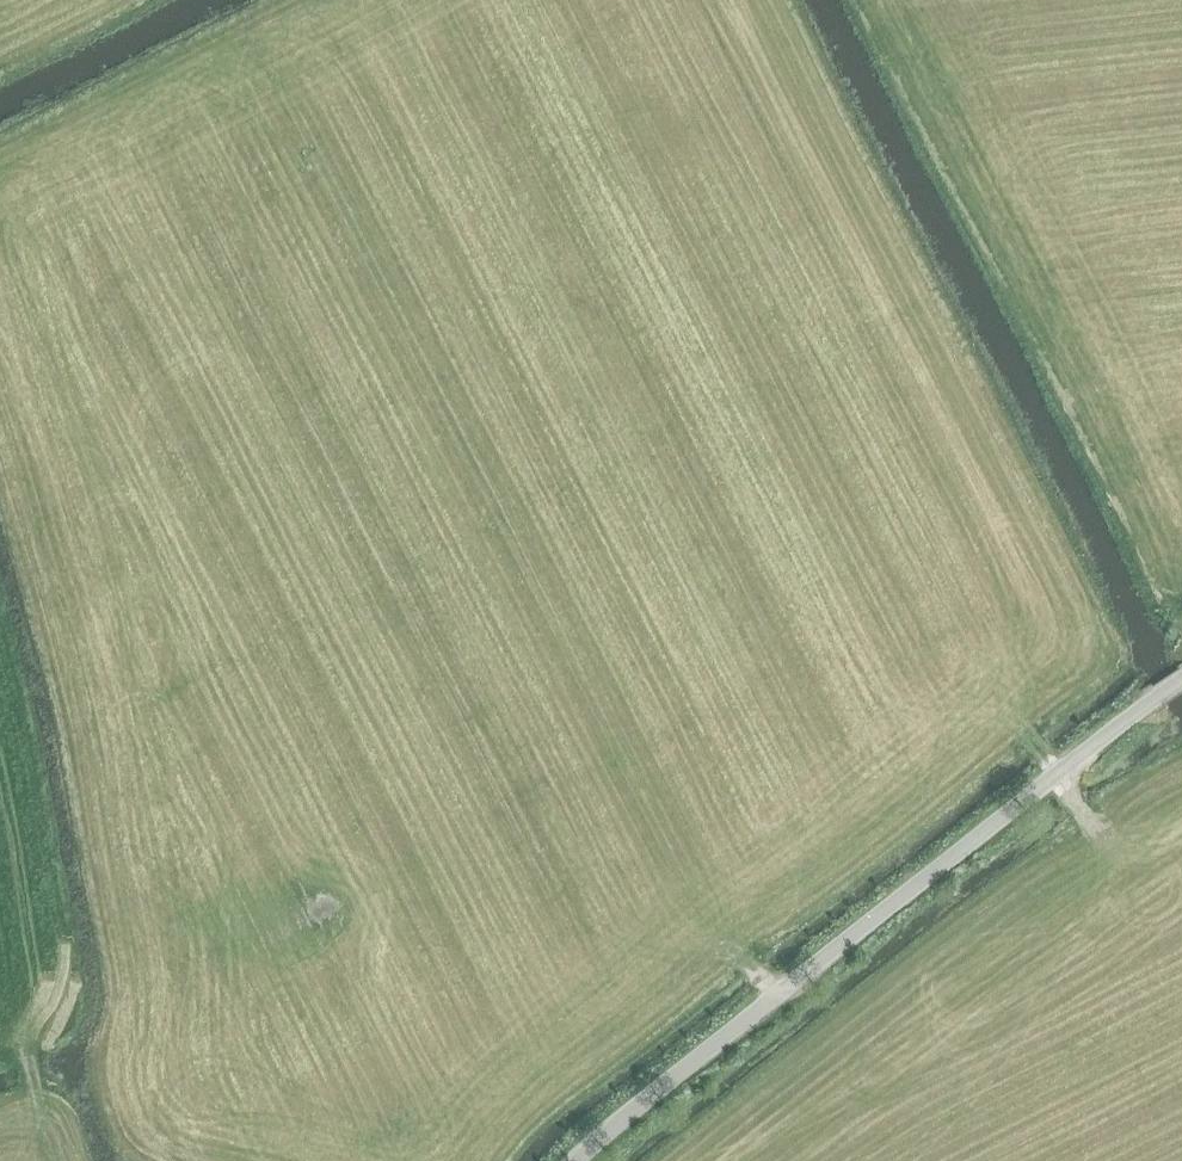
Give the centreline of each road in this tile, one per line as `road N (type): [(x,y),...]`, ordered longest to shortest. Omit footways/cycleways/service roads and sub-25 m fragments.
road 1 (unclassified): [(576,1160),(1181,679)]

